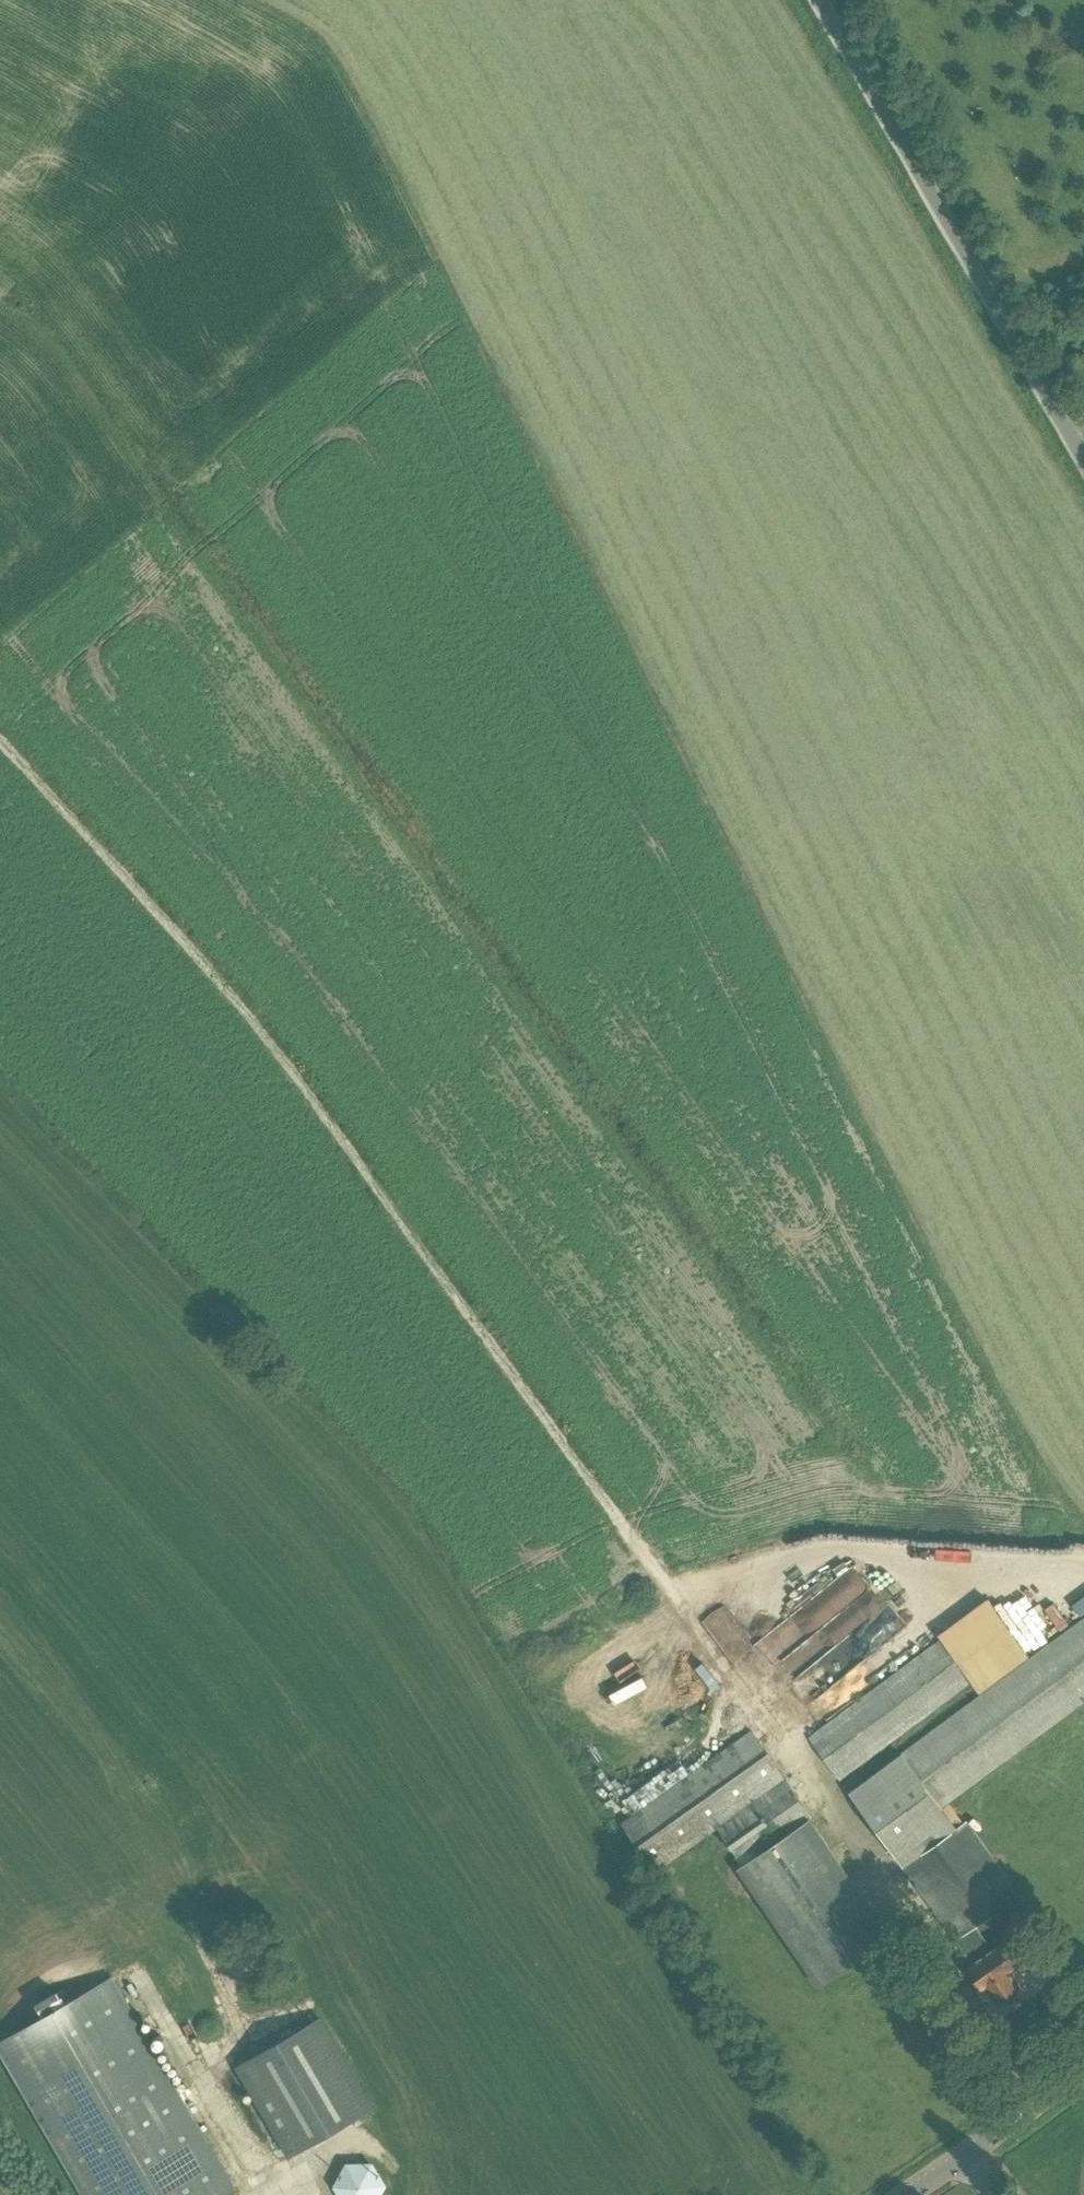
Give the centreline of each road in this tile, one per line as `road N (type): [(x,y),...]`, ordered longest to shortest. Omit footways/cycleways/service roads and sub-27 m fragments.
road 1 (unclassified): [(1083,460),(820,0)]
road 2 (tertiary): [(907,2194),(1083,2062)]

